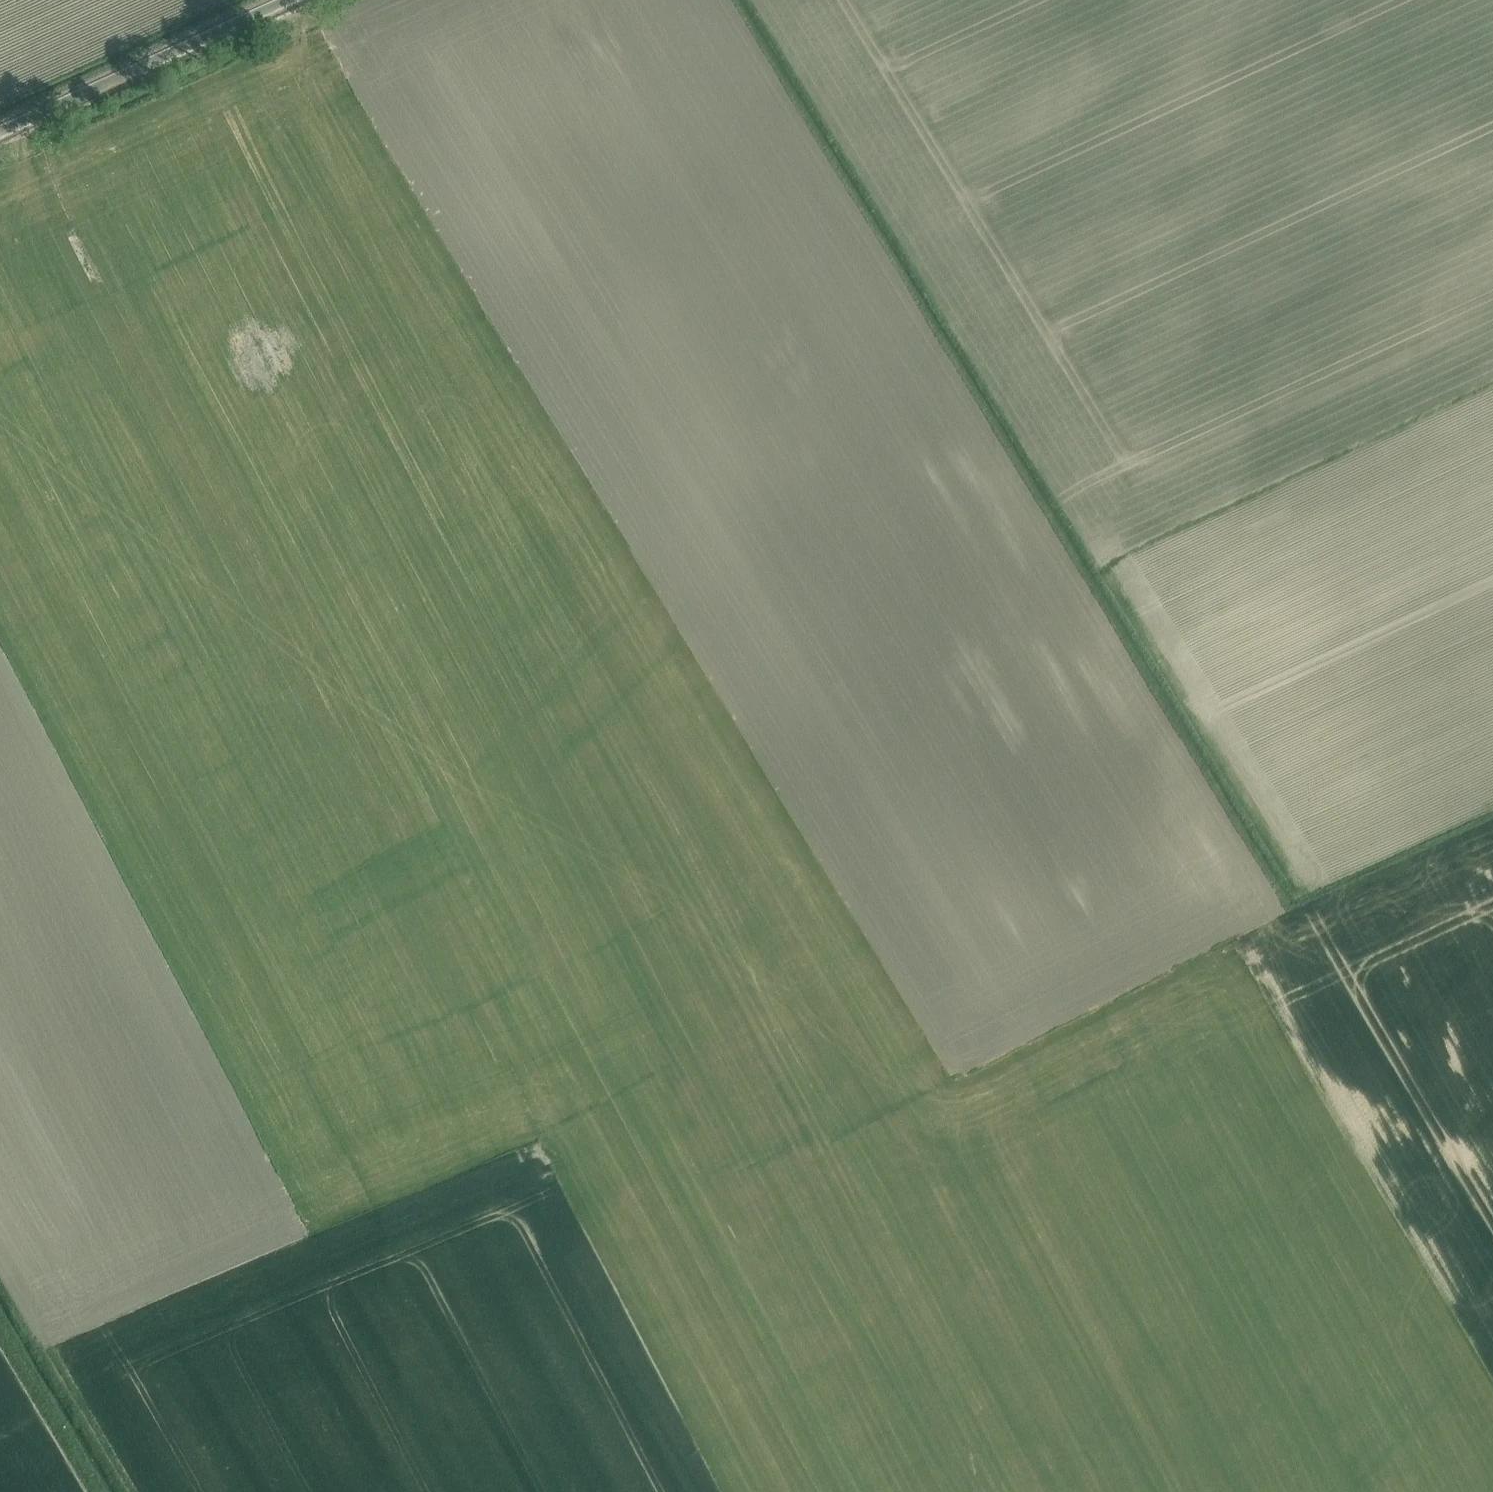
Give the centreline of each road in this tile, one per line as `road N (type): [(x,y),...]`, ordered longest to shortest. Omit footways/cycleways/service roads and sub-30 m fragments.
road 1 (unclassified): [(0,131),(286,0)]

